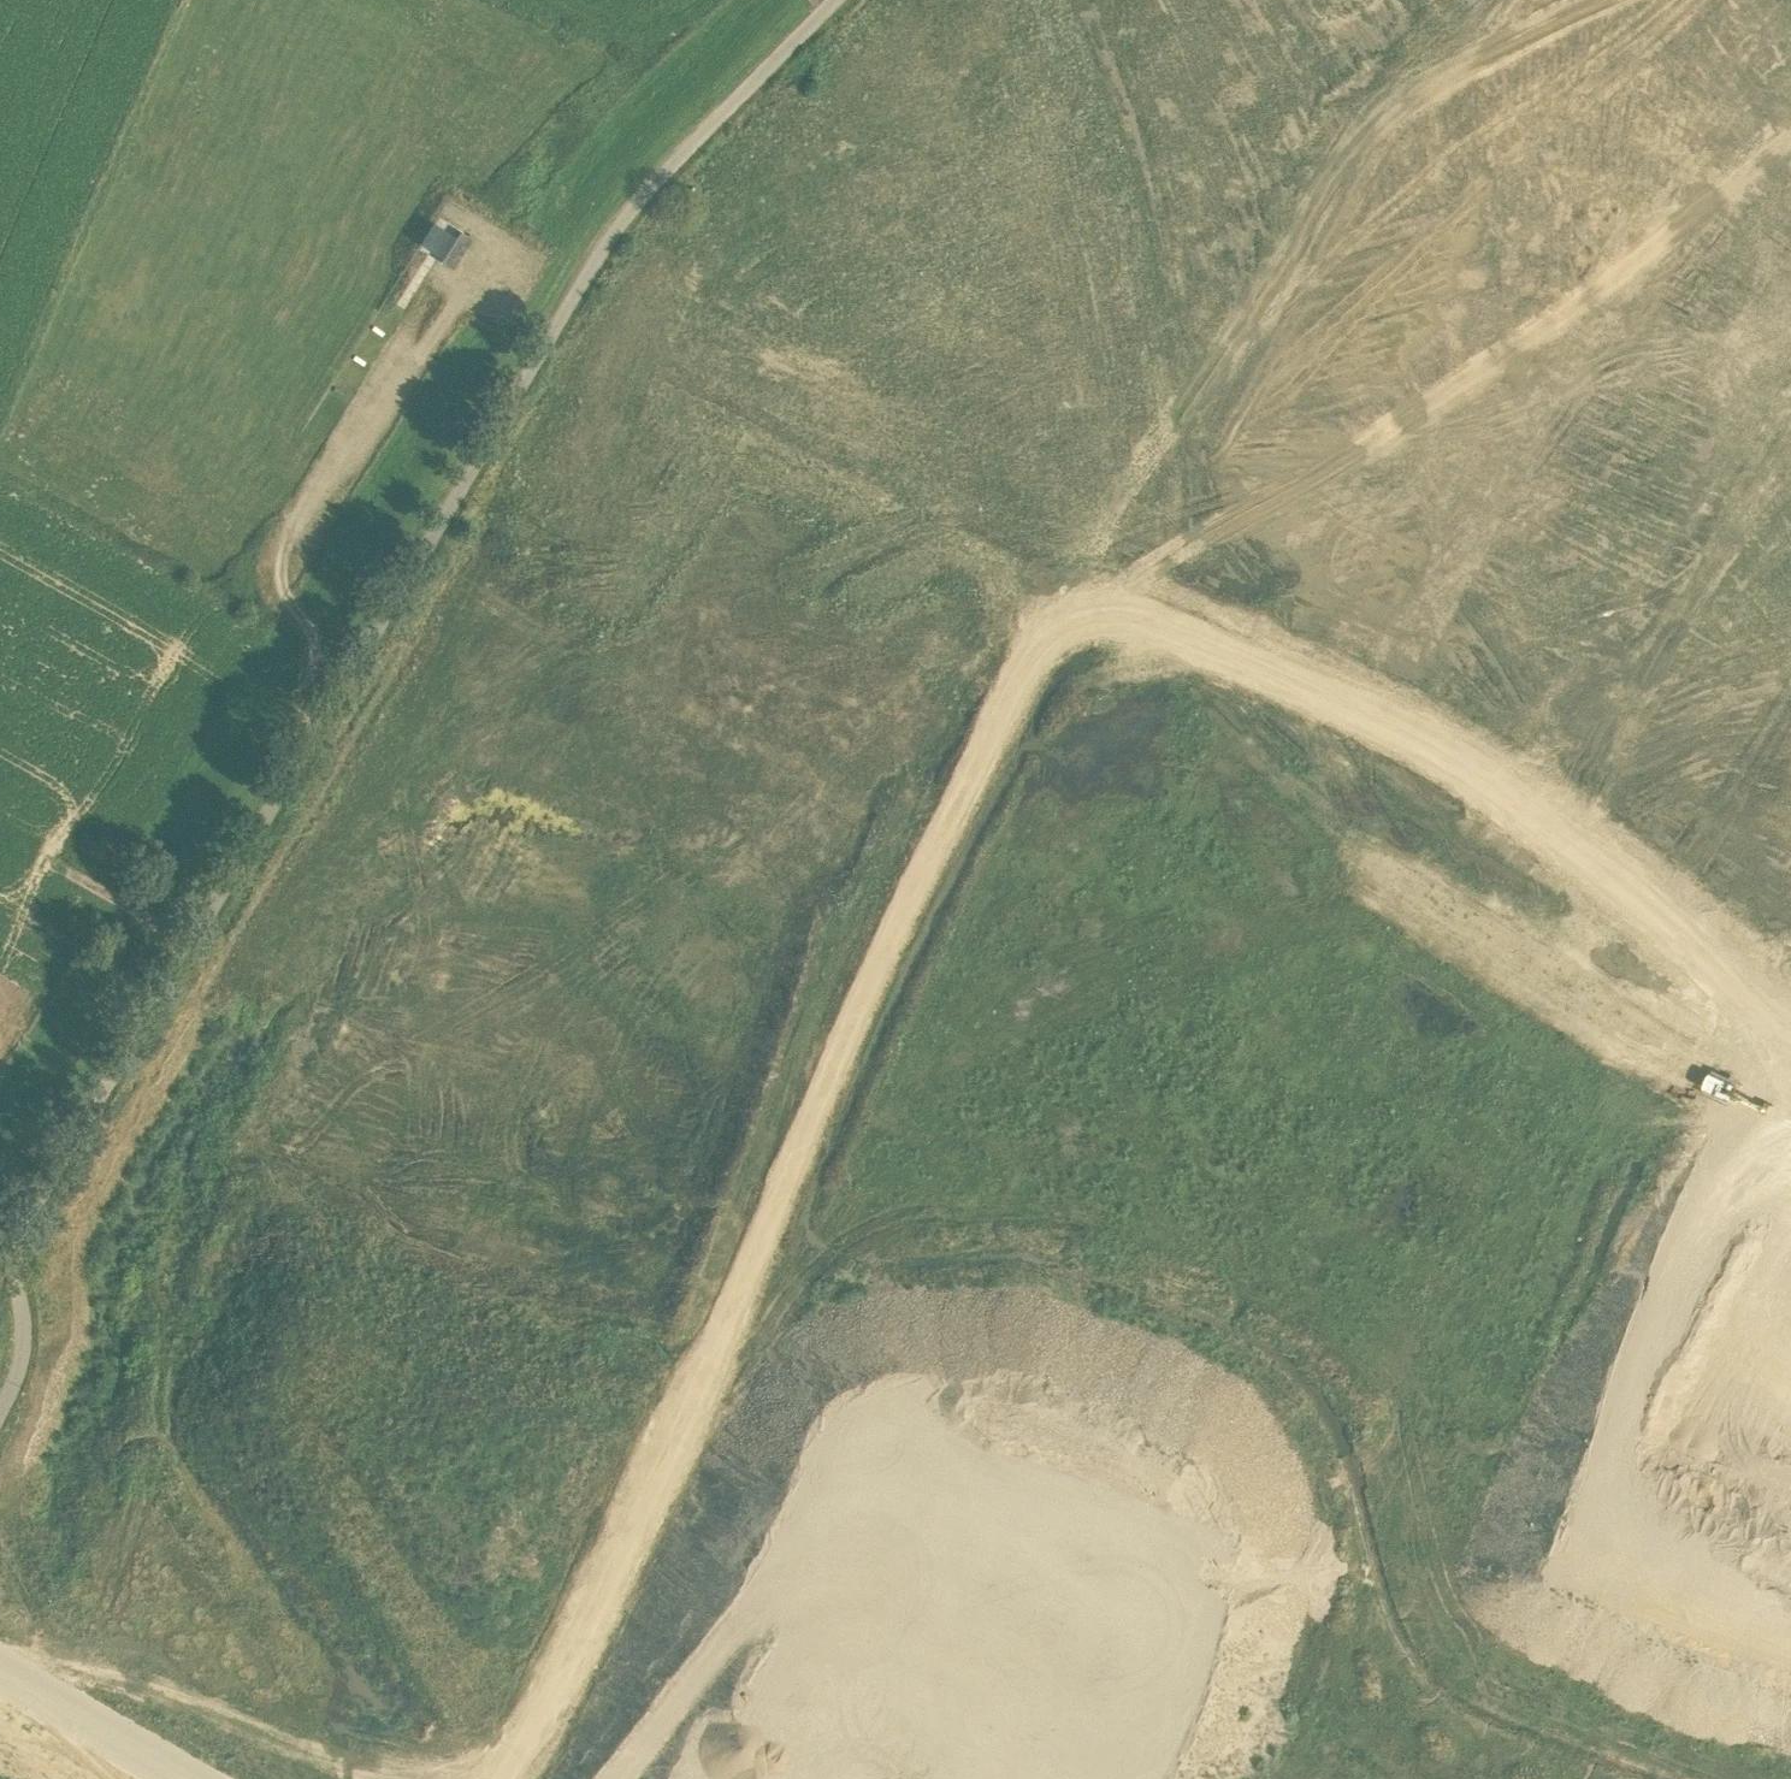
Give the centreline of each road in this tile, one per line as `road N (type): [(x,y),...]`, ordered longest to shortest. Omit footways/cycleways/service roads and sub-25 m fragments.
road 1 (unclassified): [(0,1410),(24,1346),(16,1254),(26,1224),(592,267),(644,194),(838,0)]
road 2 (track): [(310,750),(316,646),(283,592),(280,559),(467,287),(503,275)]
road 3 (track): [(190,946),(71,872)]

